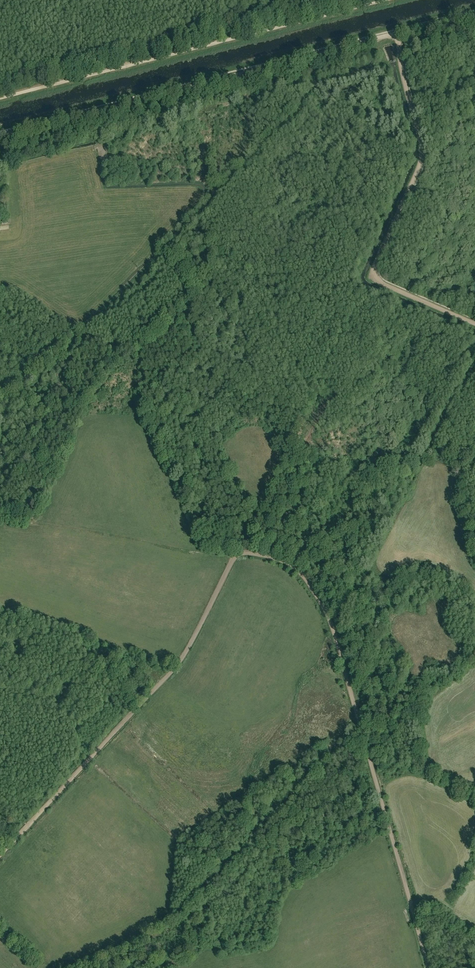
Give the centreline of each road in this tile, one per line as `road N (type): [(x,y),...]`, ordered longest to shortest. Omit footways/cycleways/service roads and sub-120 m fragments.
road 1 (track): [(428,967),(331,622),(293,565),(238,553)]
road 2 (unclassified): [(0,136),(394,34)]
road 3 (track): [(0,857),(172,673),(238,553)]
road 4 (track): [(366,5),(0,98)]
road 5 (track): [(474,325),(371,277),(418,166),(397,33)]

